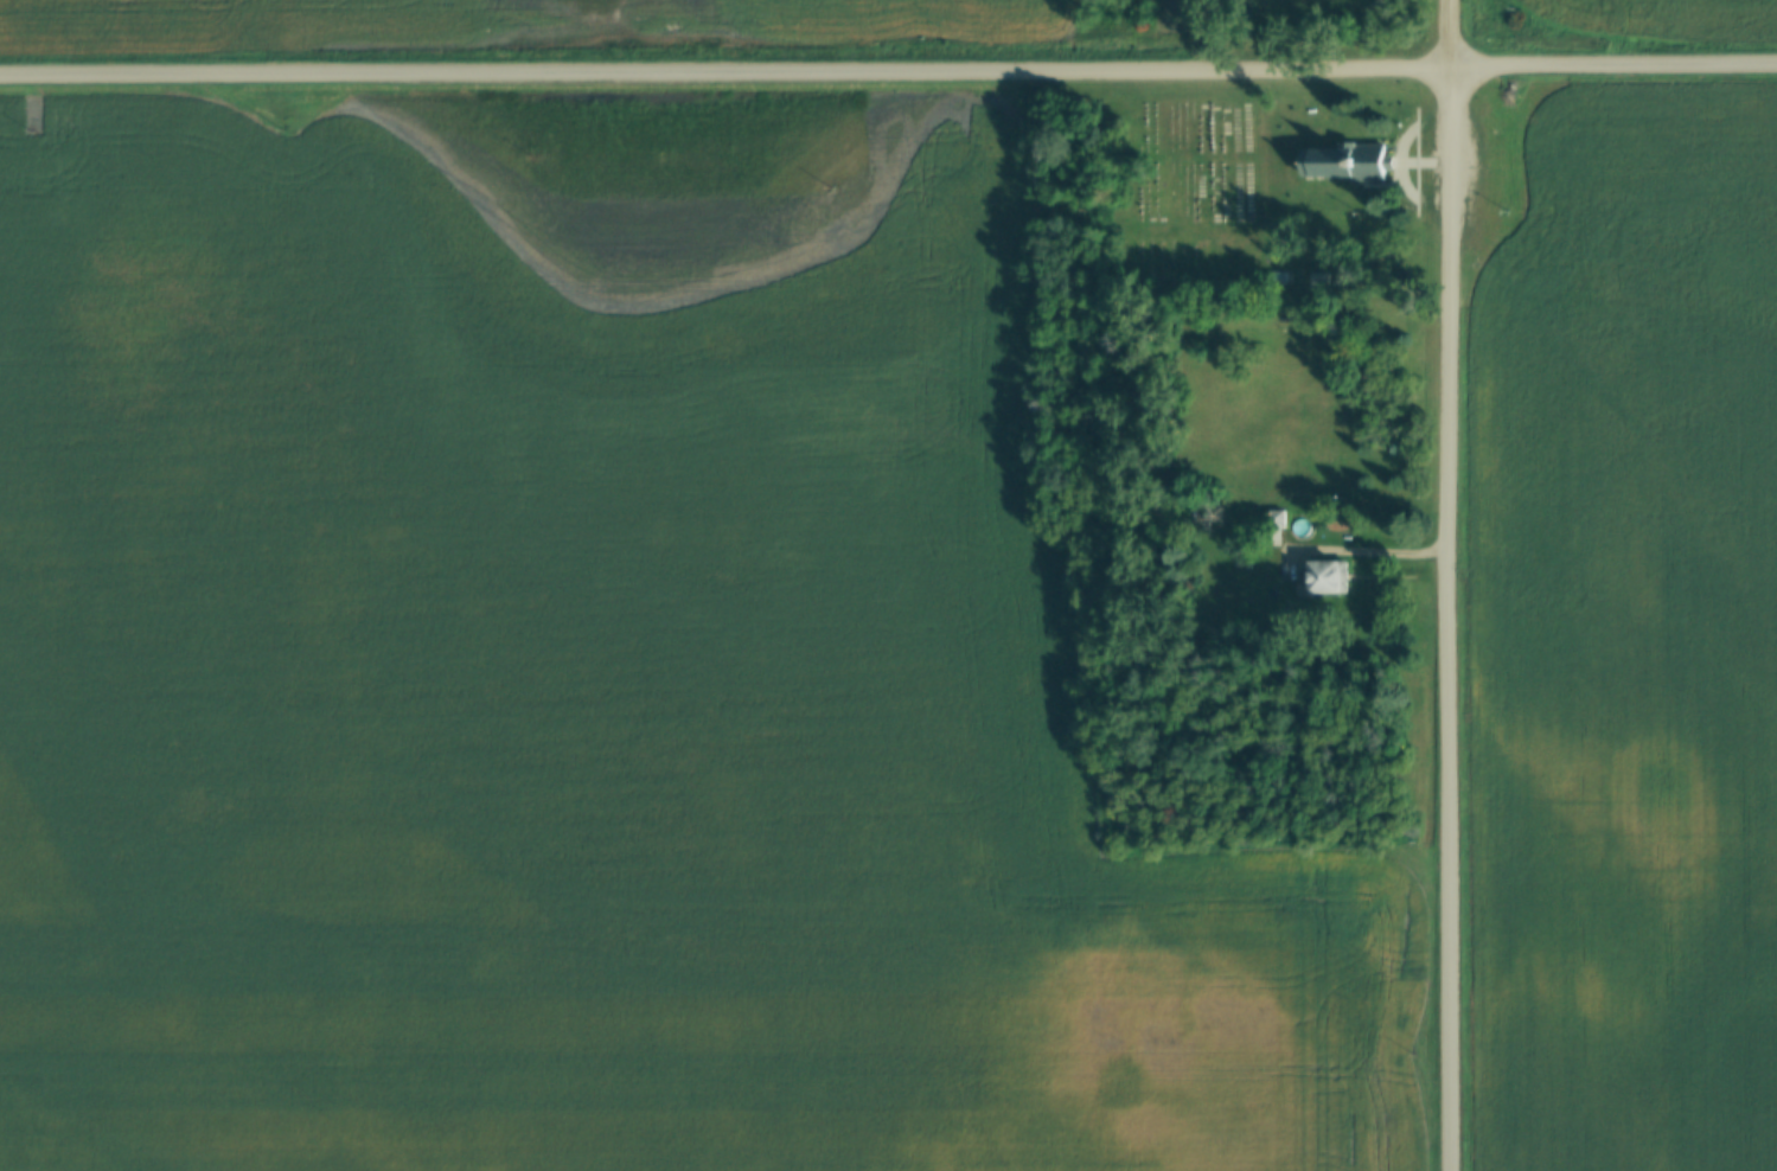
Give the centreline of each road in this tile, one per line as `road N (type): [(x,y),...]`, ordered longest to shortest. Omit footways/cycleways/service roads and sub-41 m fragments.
road 1 (residential): [(1776,62),(0,72)]
road 2 (residential): [(1457,1170),(1455,0)]

